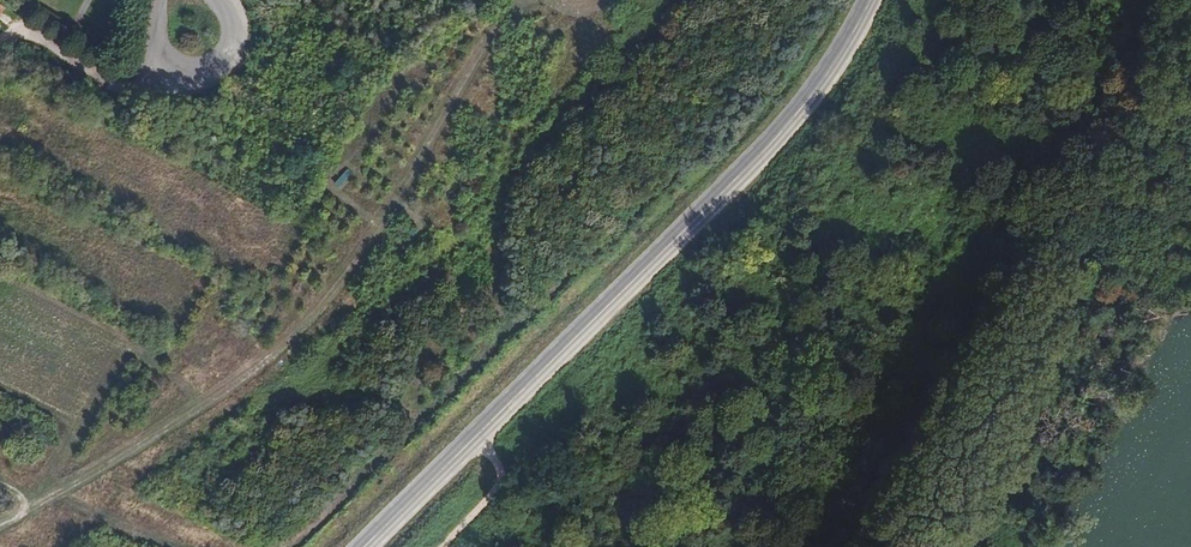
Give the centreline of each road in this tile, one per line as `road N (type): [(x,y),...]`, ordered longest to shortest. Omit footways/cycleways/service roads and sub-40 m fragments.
road 1 (motorway): [(24,546),(166,432),(398,209),(586,0)]
road 2 (secondary): [(867,0),(821,81),(775,137),(362,546)]
road 3 (motorway): [(525,0),(327,199),(79,415),(0,469)]
road 4 (track): [(488,34),(401,192),(284,346),(200,411),(25,510)]
road 5 (residential): [(120,93),(19,27),(0,44)]
road 6 (track): [(442,546),(501,481),(501,470),(470,441)]

